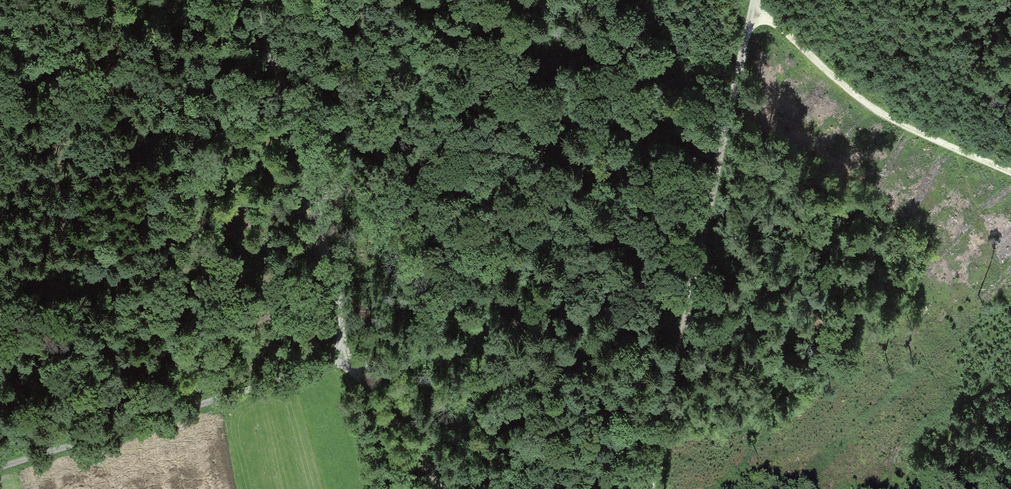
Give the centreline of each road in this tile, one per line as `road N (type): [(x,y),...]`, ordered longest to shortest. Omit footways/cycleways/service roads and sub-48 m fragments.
road 1 (track): [(246,0),(341,345),(445,488)]
road 2 (track): [(753,0),(651,488)]
road 3 (track): [(341,345),(0,451)]
road 4 (track): [(753,0),(893,123),(1010,176)]

